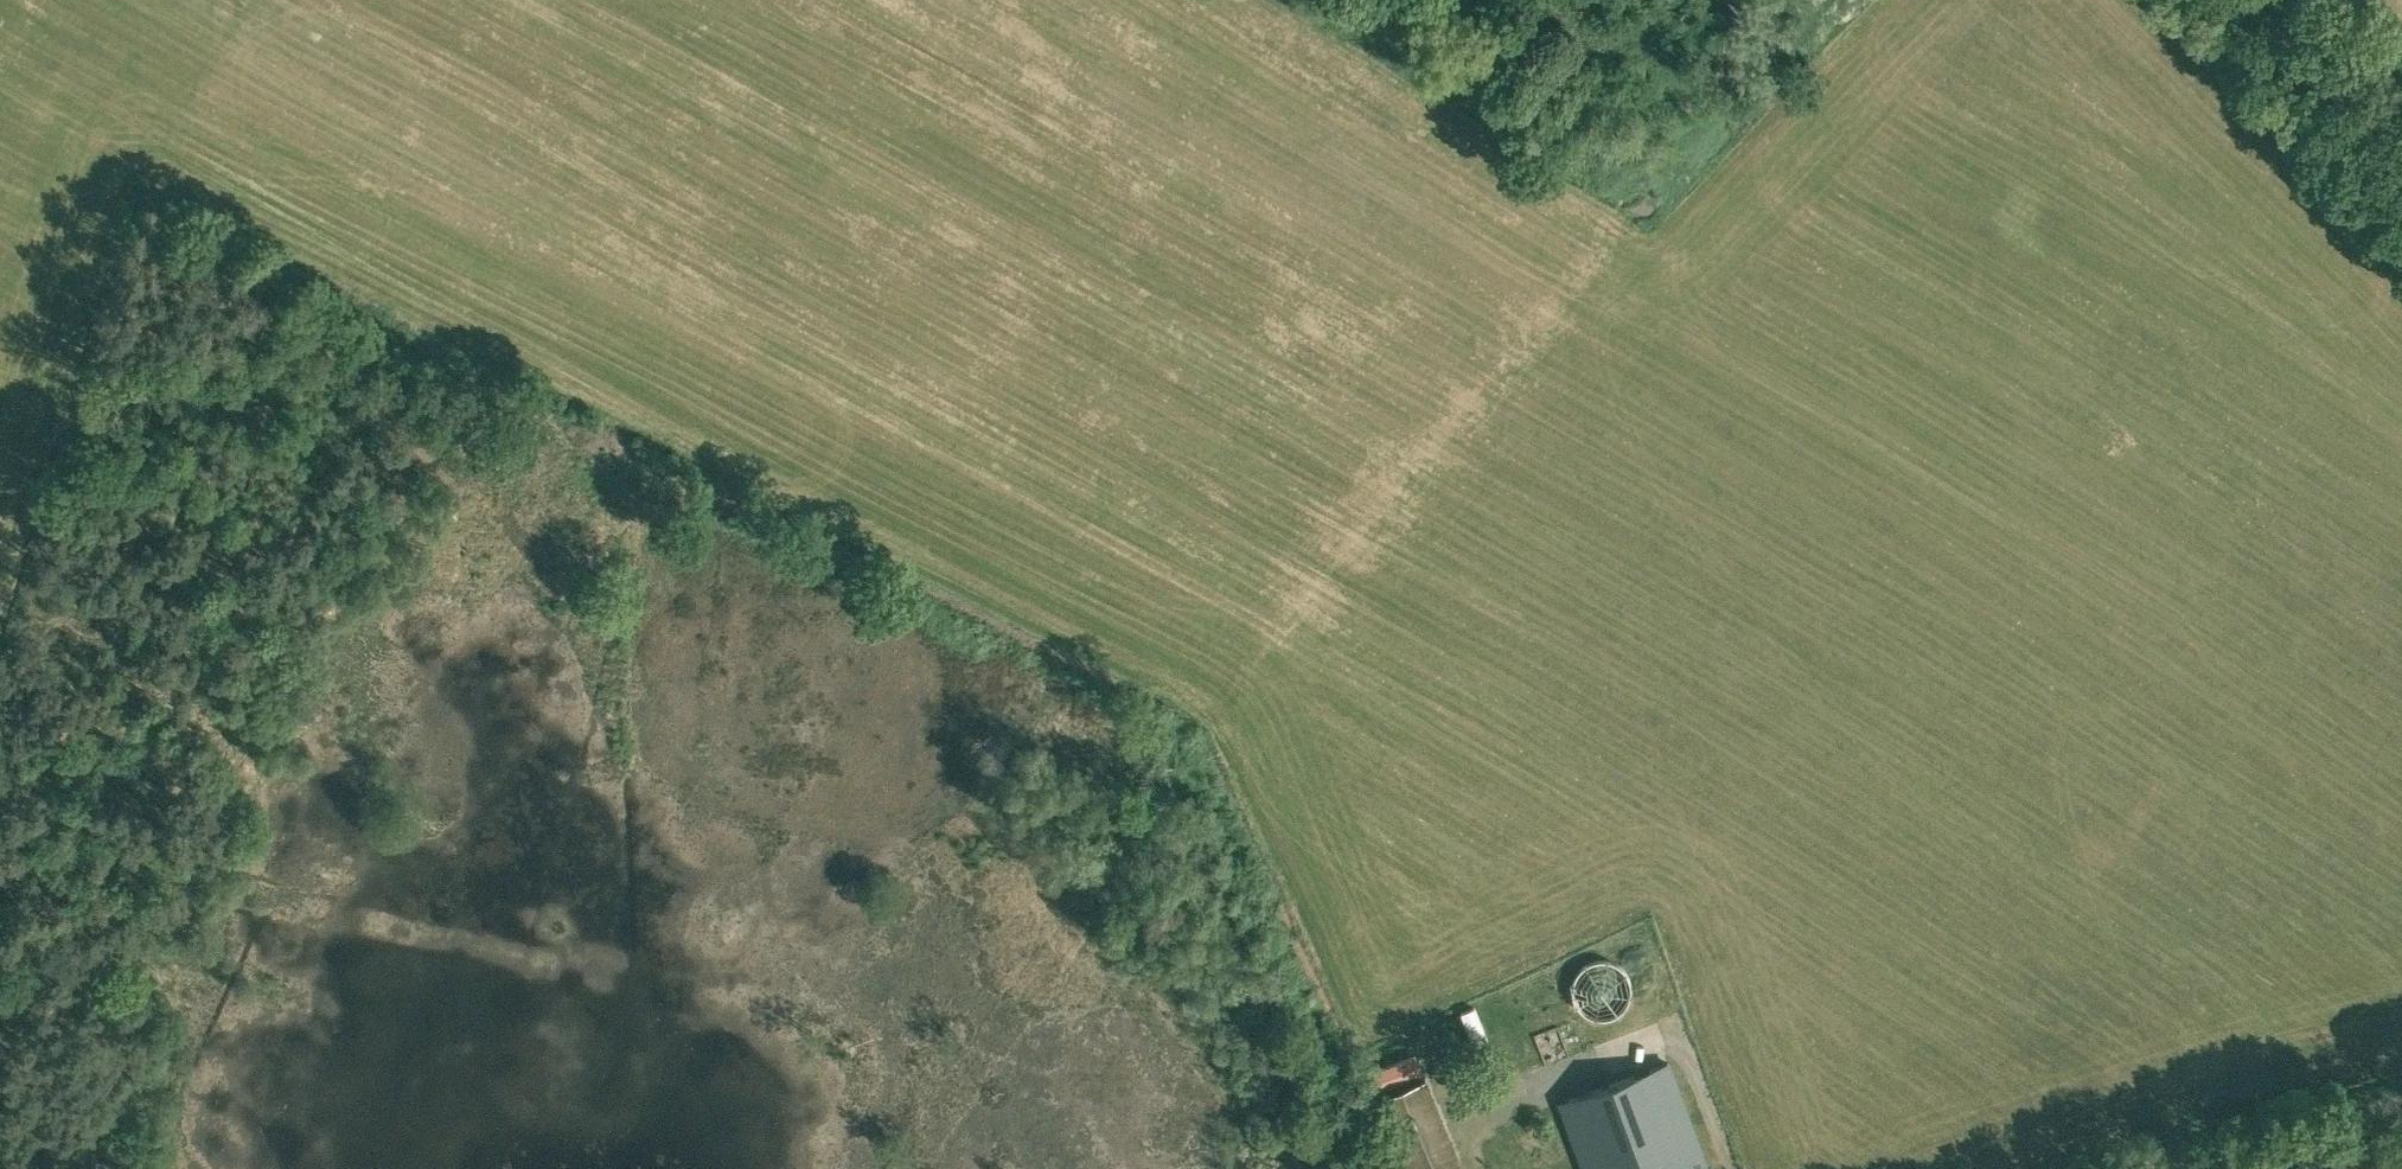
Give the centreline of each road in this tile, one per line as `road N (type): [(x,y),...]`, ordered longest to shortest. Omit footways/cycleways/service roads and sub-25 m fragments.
road 1 (unclassified): [(2194,1167),(2401,1111)]
road 2 (unclassified): [(2401,148),(2250,0)]

